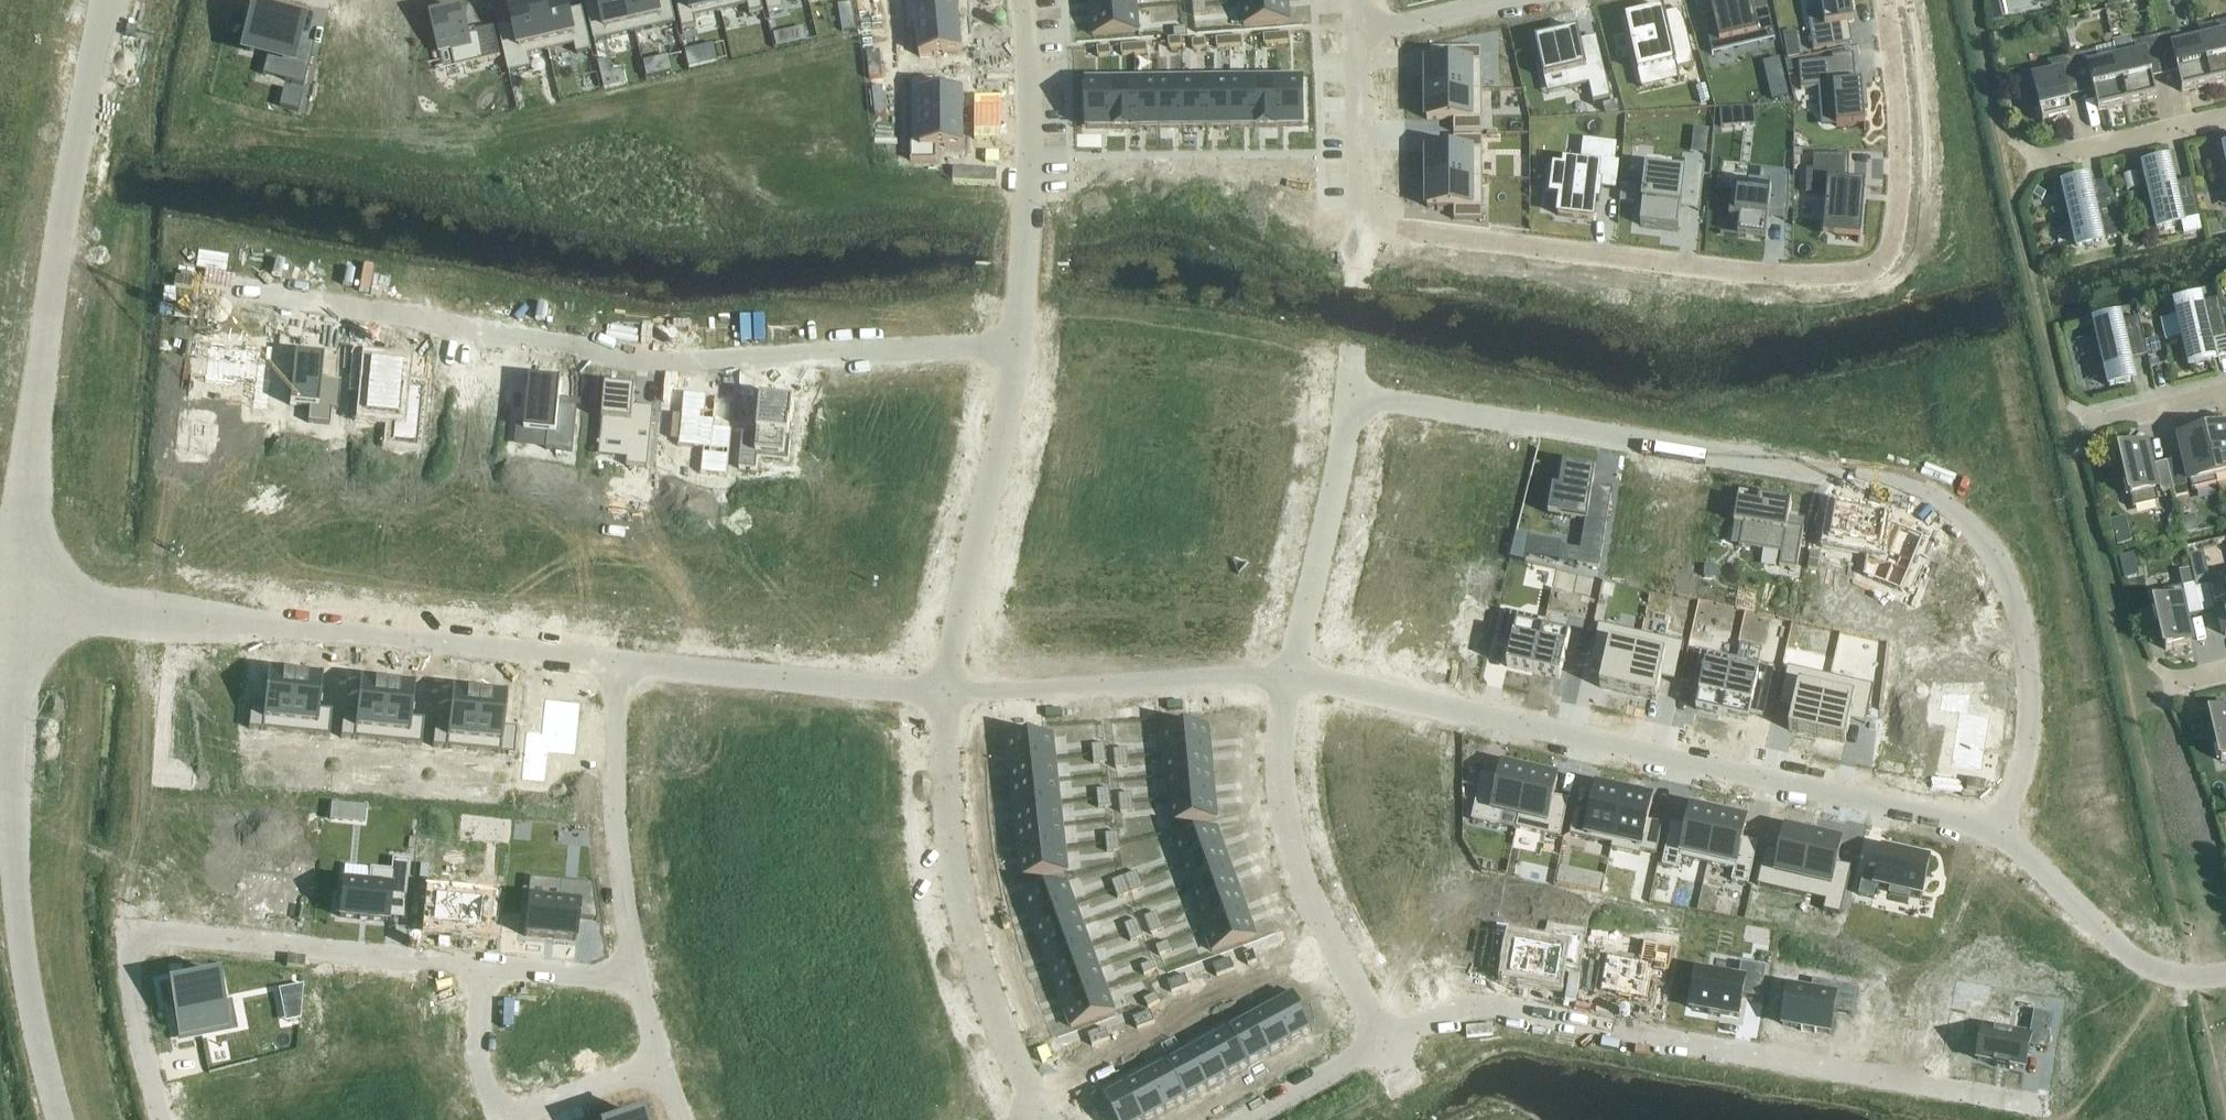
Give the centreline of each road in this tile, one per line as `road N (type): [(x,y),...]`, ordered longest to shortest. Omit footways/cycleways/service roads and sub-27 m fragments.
road 1 (residential): [(1350,393),(1939,500),(2005,564),(2030,650),(2022,787),(2001,836)]
road 2 (residential): [(1017,348),(648,363),(202,286)]
road 3 (residential): [(1360,224),(1746,273),(1845,274),(1882,264),(1899,234),(1902,148),(1884,0)]
road 4 (unclassified): [(1287,674),(2001,836)]
road 5 (residential): [(1387,1045),(1437,1018),(1488,1009),(2050,1108)]
road 6 (residential): [(11,602),(66,203),(109,0)]
road 7 (residential): [(159,1119),(121,933),(481,968)]
road 8 (residential): [(61,1119),(27,986),(15,878),(11,602)]
road 9 (residential): [(1039,1114),(985,989),(953,872),(947,695)]
road 10 (residential): [(1387,1045),(1291,852),(1279,740),(1287,674)]
road 11 (residential): [(617,664),(246,626)]
road 12 (residential): [(947,695),(1017,348)]
road 13 (residential): [(1017,348),(1029,134),(1022,0)]
road 14 (residential): [(947,695),(617,664)]
road 15 (residential): [(481,968),(473,1062),(495,1119),(660,1070)]
road 16 (residential): [(636,980),(613,845),(617,664)]
road 17 (tertiary): [(55,1119),(31,1044),(7,817)]
road 18 (residential): [(1287,674),(1350,393)]
road 19 (tertiary): [(33,390),(77,117)]
road 20 (unclassified): [(2001,836),(2145,966),(2212,980)]
road 21 (residential): [(246,626),(11,602)]
road 22 (residential): [(1360,224),(1357,29)]
road 23 (residential): [(2225,117),(2043,159)]
road 24 (residential): [(246,626),(226,614),(68,586)]
road 25 (residential): [(64,633),(224,635),(246,626)]
road 26 (tertiary): [(41,553),(33,390)]
road 27 (tertiary): [(7,817),(31,661)]
road 28 (residential): [(1387,1045),(1248,1119)]
road 29 (residential): [(481,968),(636,980)]
road 30 (residential): [(1357,29),(1506,0)]
road 31 (tertiary): [(33,390),(0,536)]
road 32 (residential): [(2225,393),(2097,424)]
road 33 (tertiary): [(77,117),(117,0)]

